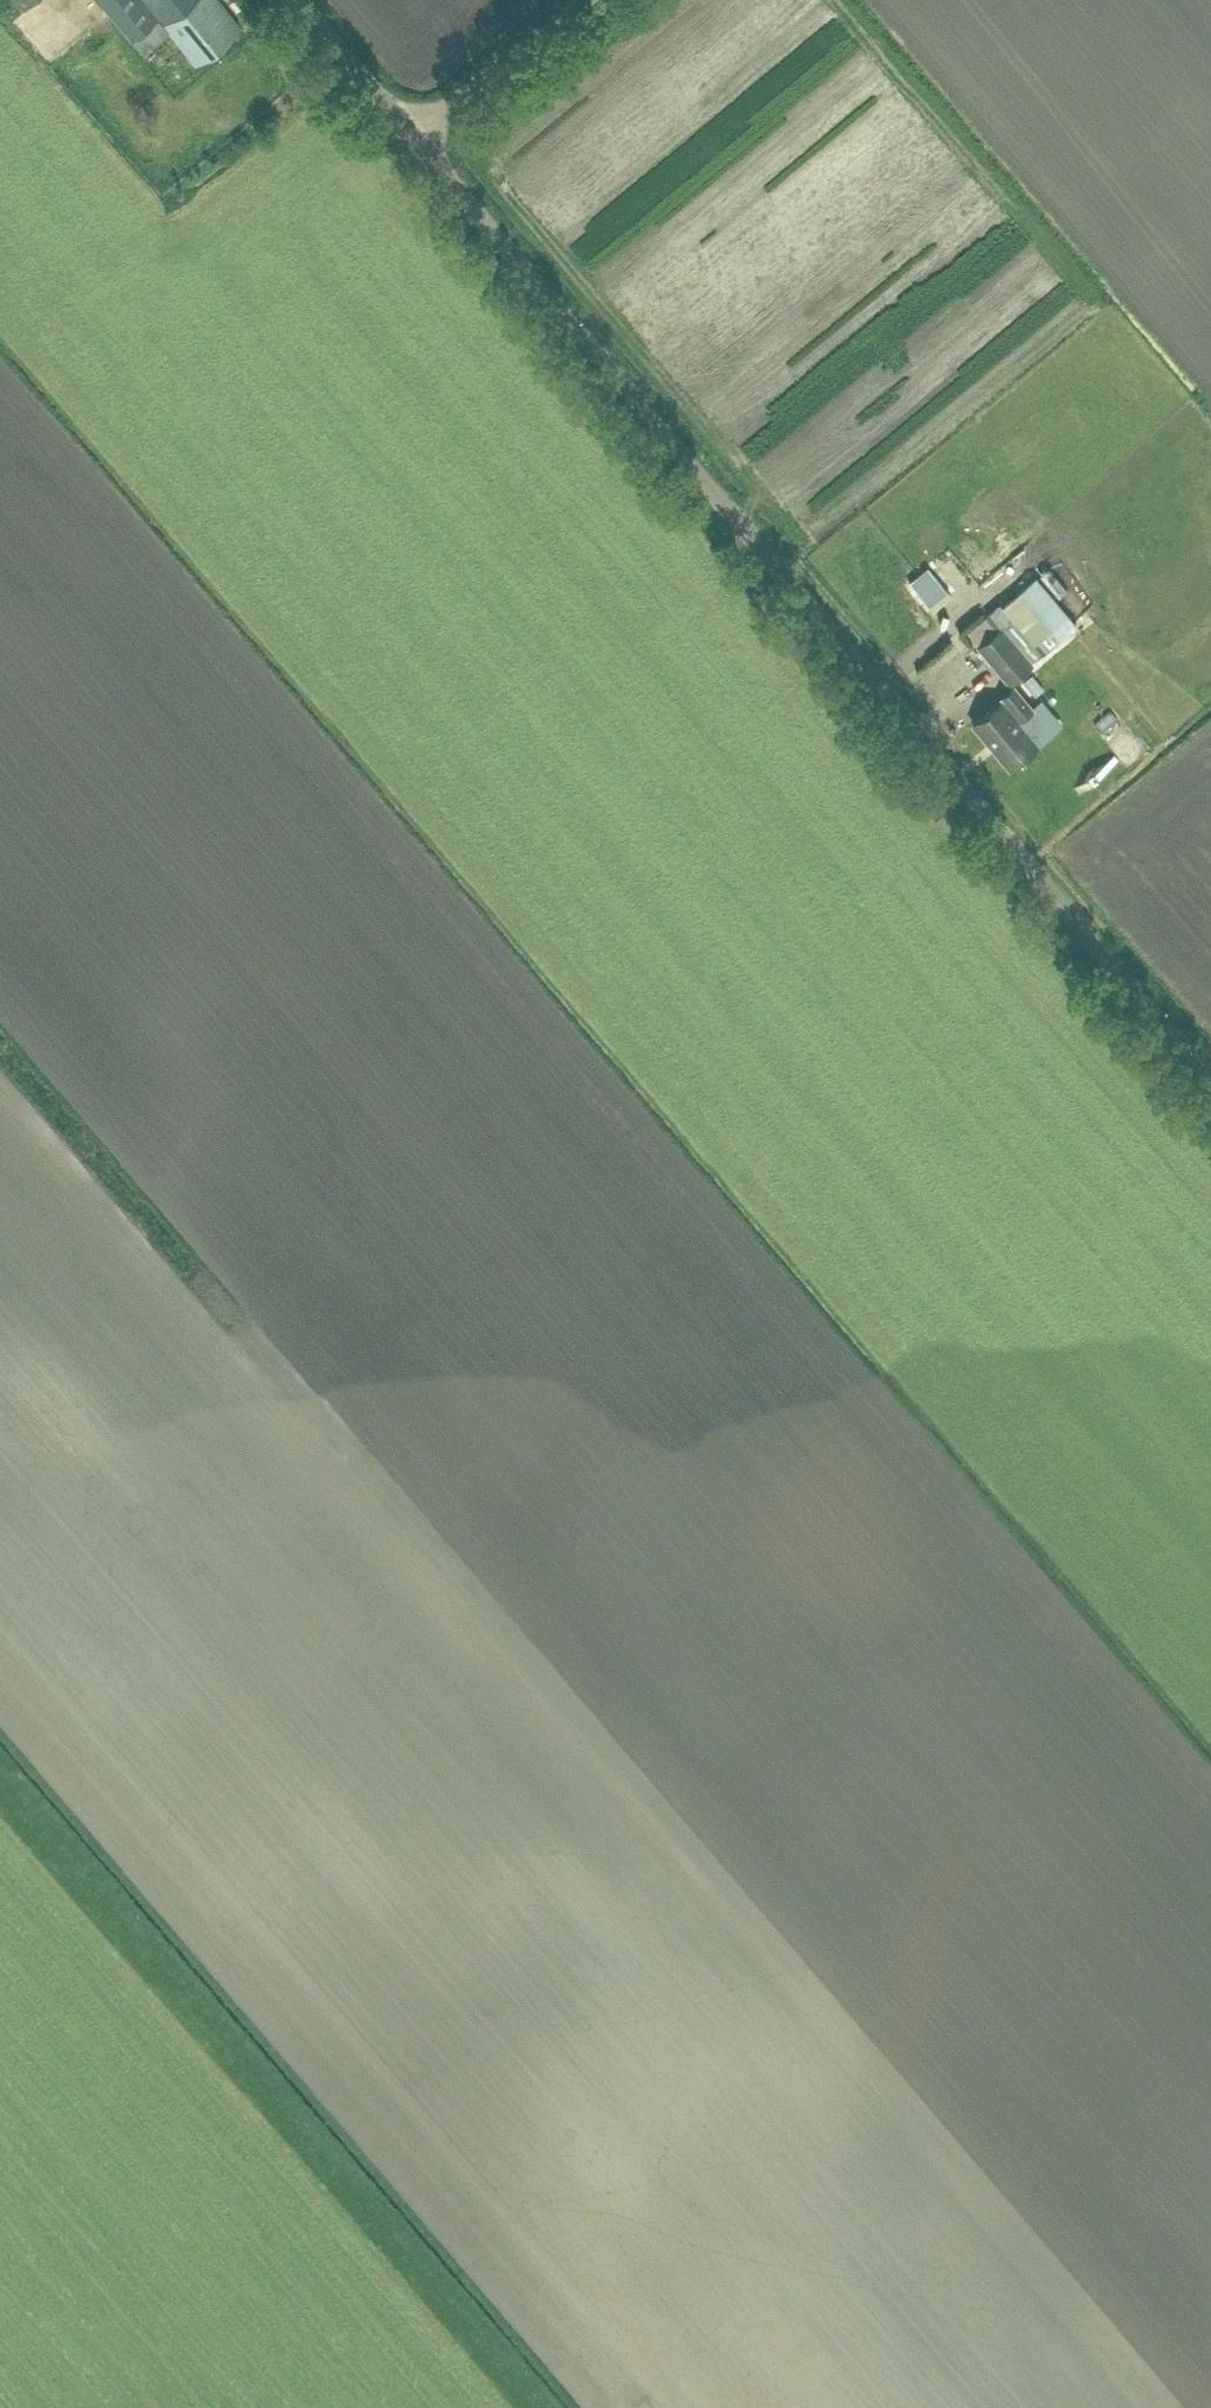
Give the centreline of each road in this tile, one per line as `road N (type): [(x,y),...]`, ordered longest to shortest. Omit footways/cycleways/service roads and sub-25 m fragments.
road 1 (unclassified): [(1210,1069),(417,127)]
road 2 (unclassified): [(417,127),(581,0)]
road 3 (unclassified): [(417,127),(307,0)]

